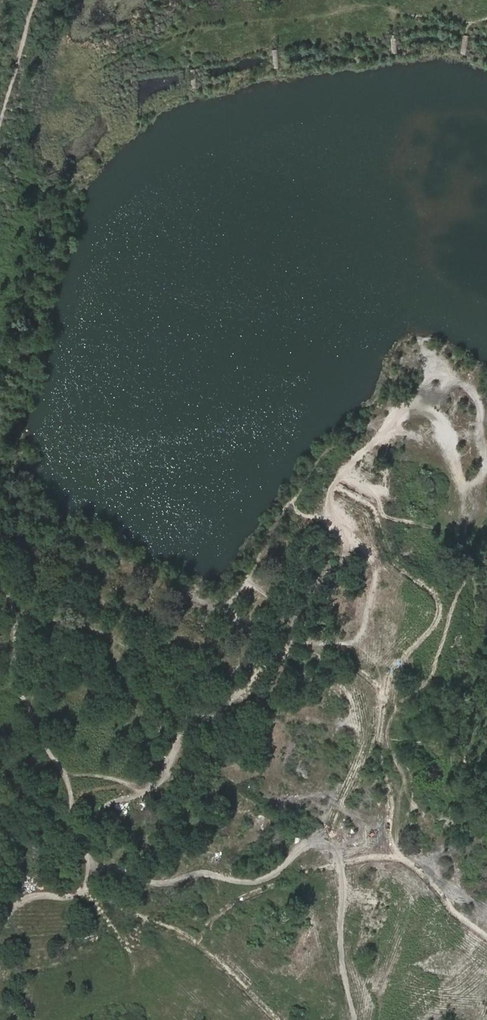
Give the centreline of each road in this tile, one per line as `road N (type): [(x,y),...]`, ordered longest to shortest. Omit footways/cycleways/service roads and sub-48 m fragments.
road 1 (track): [(388,739),(387,706),(419,688),(461,567),(465,476),(453,441),(423,407),(402,413),(351,460),(337,490),(354,552),(301,610),(277,654),(250,658),(221,715),(195,726),(160,777),(117,784),(53,758),(15,684),(0,606)]

